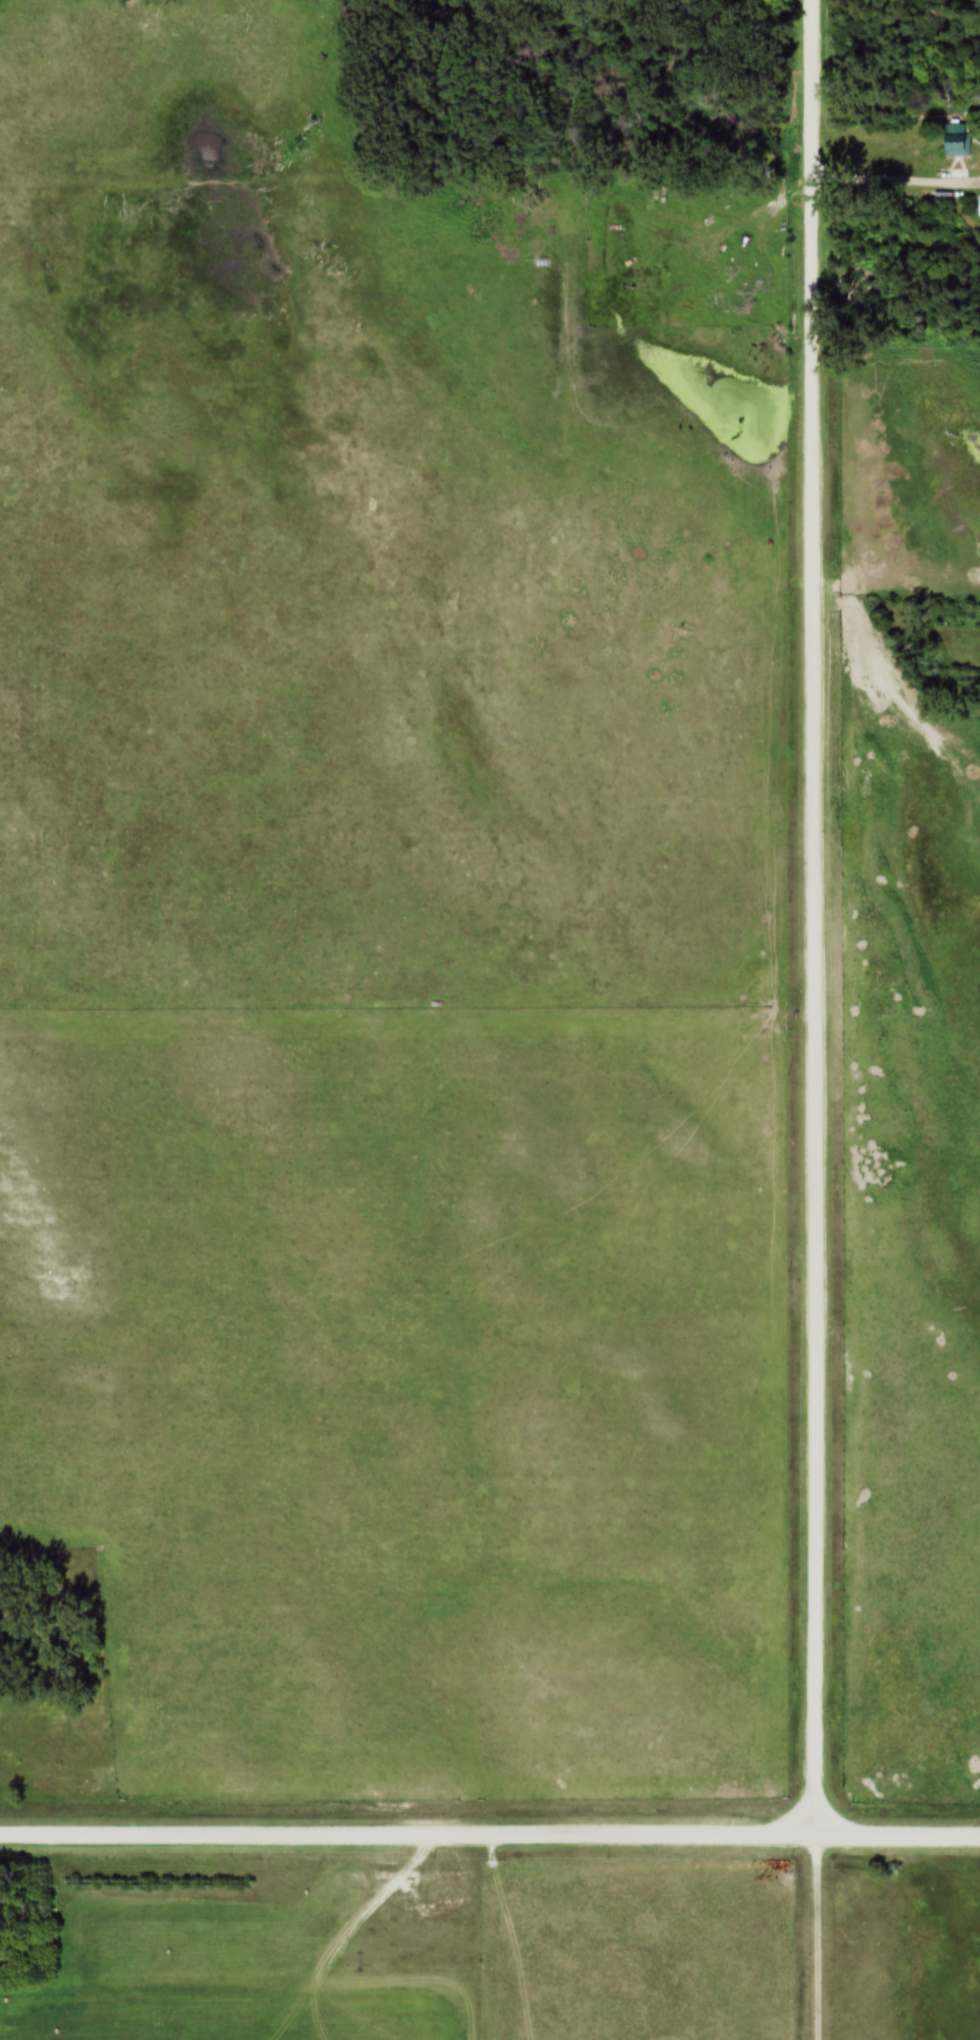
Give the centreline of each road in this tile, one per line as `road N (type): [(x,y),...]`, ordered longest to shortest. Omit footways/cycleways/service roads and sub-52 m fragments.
road 1 (residential): [(820,2039),(813,0)]
road 2 (residential): [(979,1835),(0,1834)]

